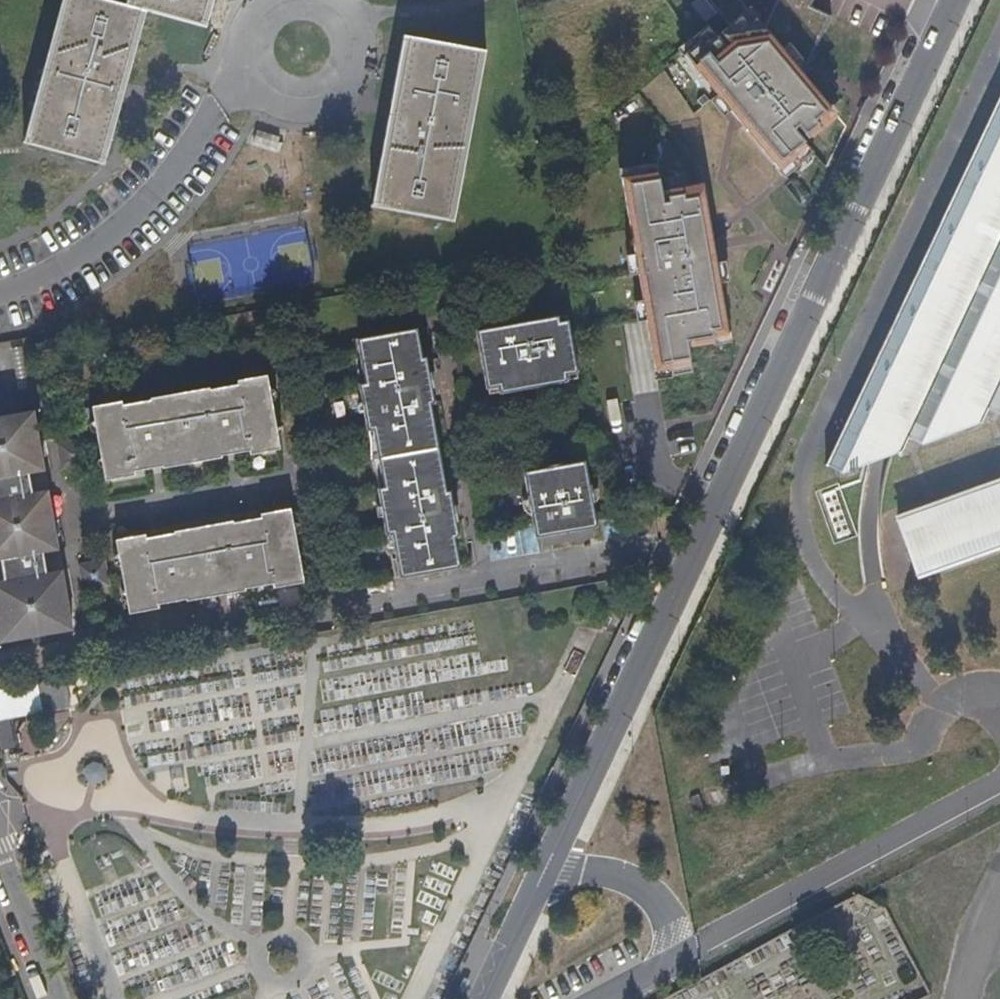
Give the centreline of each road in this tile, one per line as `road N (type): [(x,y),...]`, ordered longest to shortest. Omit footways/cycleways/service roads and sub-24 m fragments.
road 1 (residential): [(487,998),(956,0)]
road 2 (residential): [(55,998),(0,857)]

